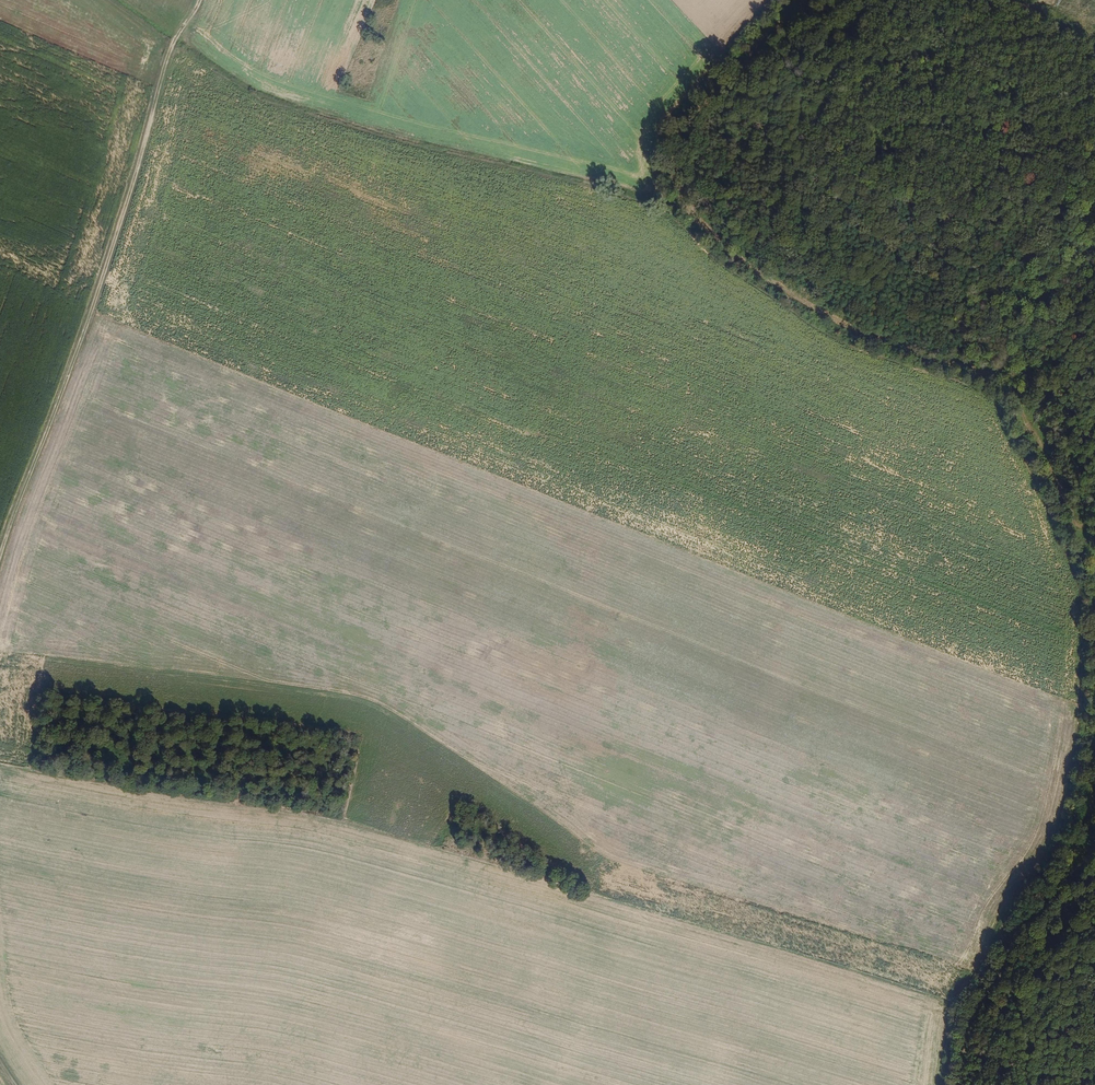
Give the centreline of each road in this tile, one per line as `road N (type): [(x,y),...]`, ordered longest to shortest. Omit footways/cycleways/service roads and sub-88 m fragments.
road 1 (track): [(0,560),(125,211),(166,62),(200,0)]
road 2 (track): [(1094,216),(1038,316),(1029,357),(1094,523)]
road 3 (track): [(1094,863),(996,1084)]

